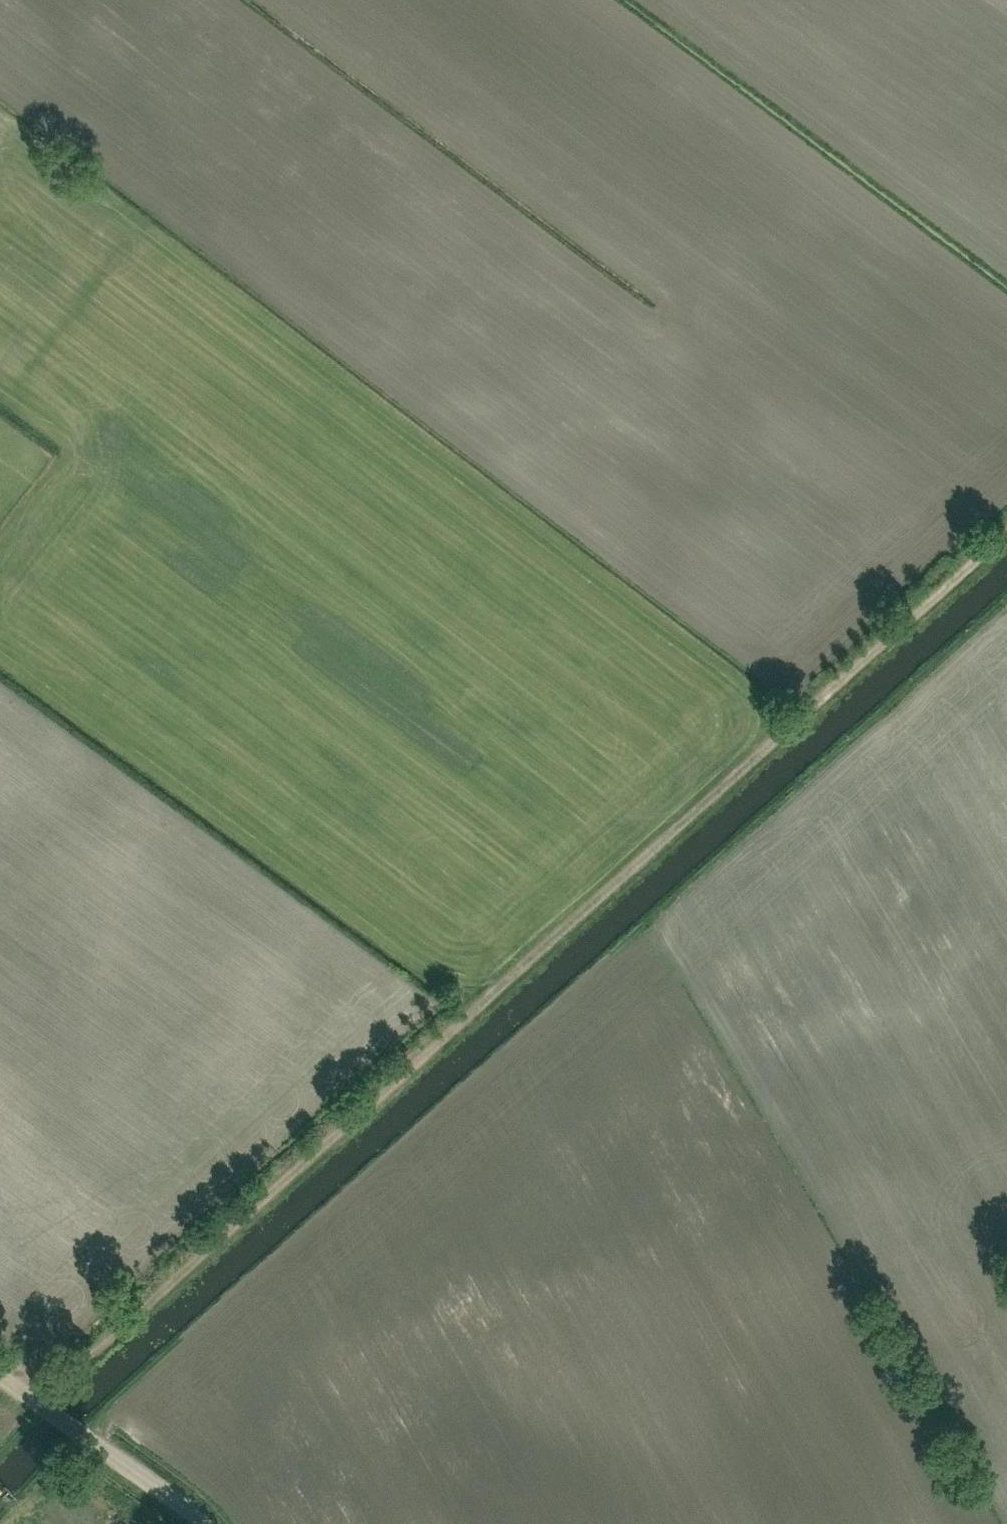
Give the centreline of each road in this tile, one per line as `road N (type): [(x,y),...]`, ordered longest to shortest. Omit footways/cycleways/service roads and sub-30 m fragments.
road 1 (track): [(1006,527),(35,1400)]
road 2 (unclassified): [(206,1523),(0,1375)]

